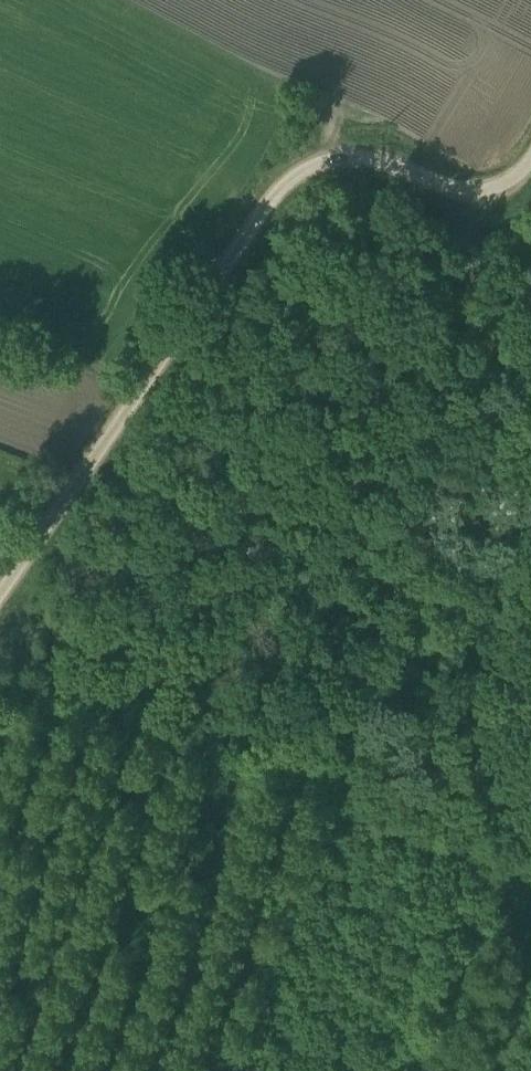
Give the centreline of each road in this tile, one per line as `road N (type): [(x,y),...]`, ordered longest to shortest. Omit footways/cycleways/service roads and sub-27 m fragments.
road 1 (unclassified): [(530,158),(505,184),(476,191),(362,154),(294,173),(263,205),(0,592)]

